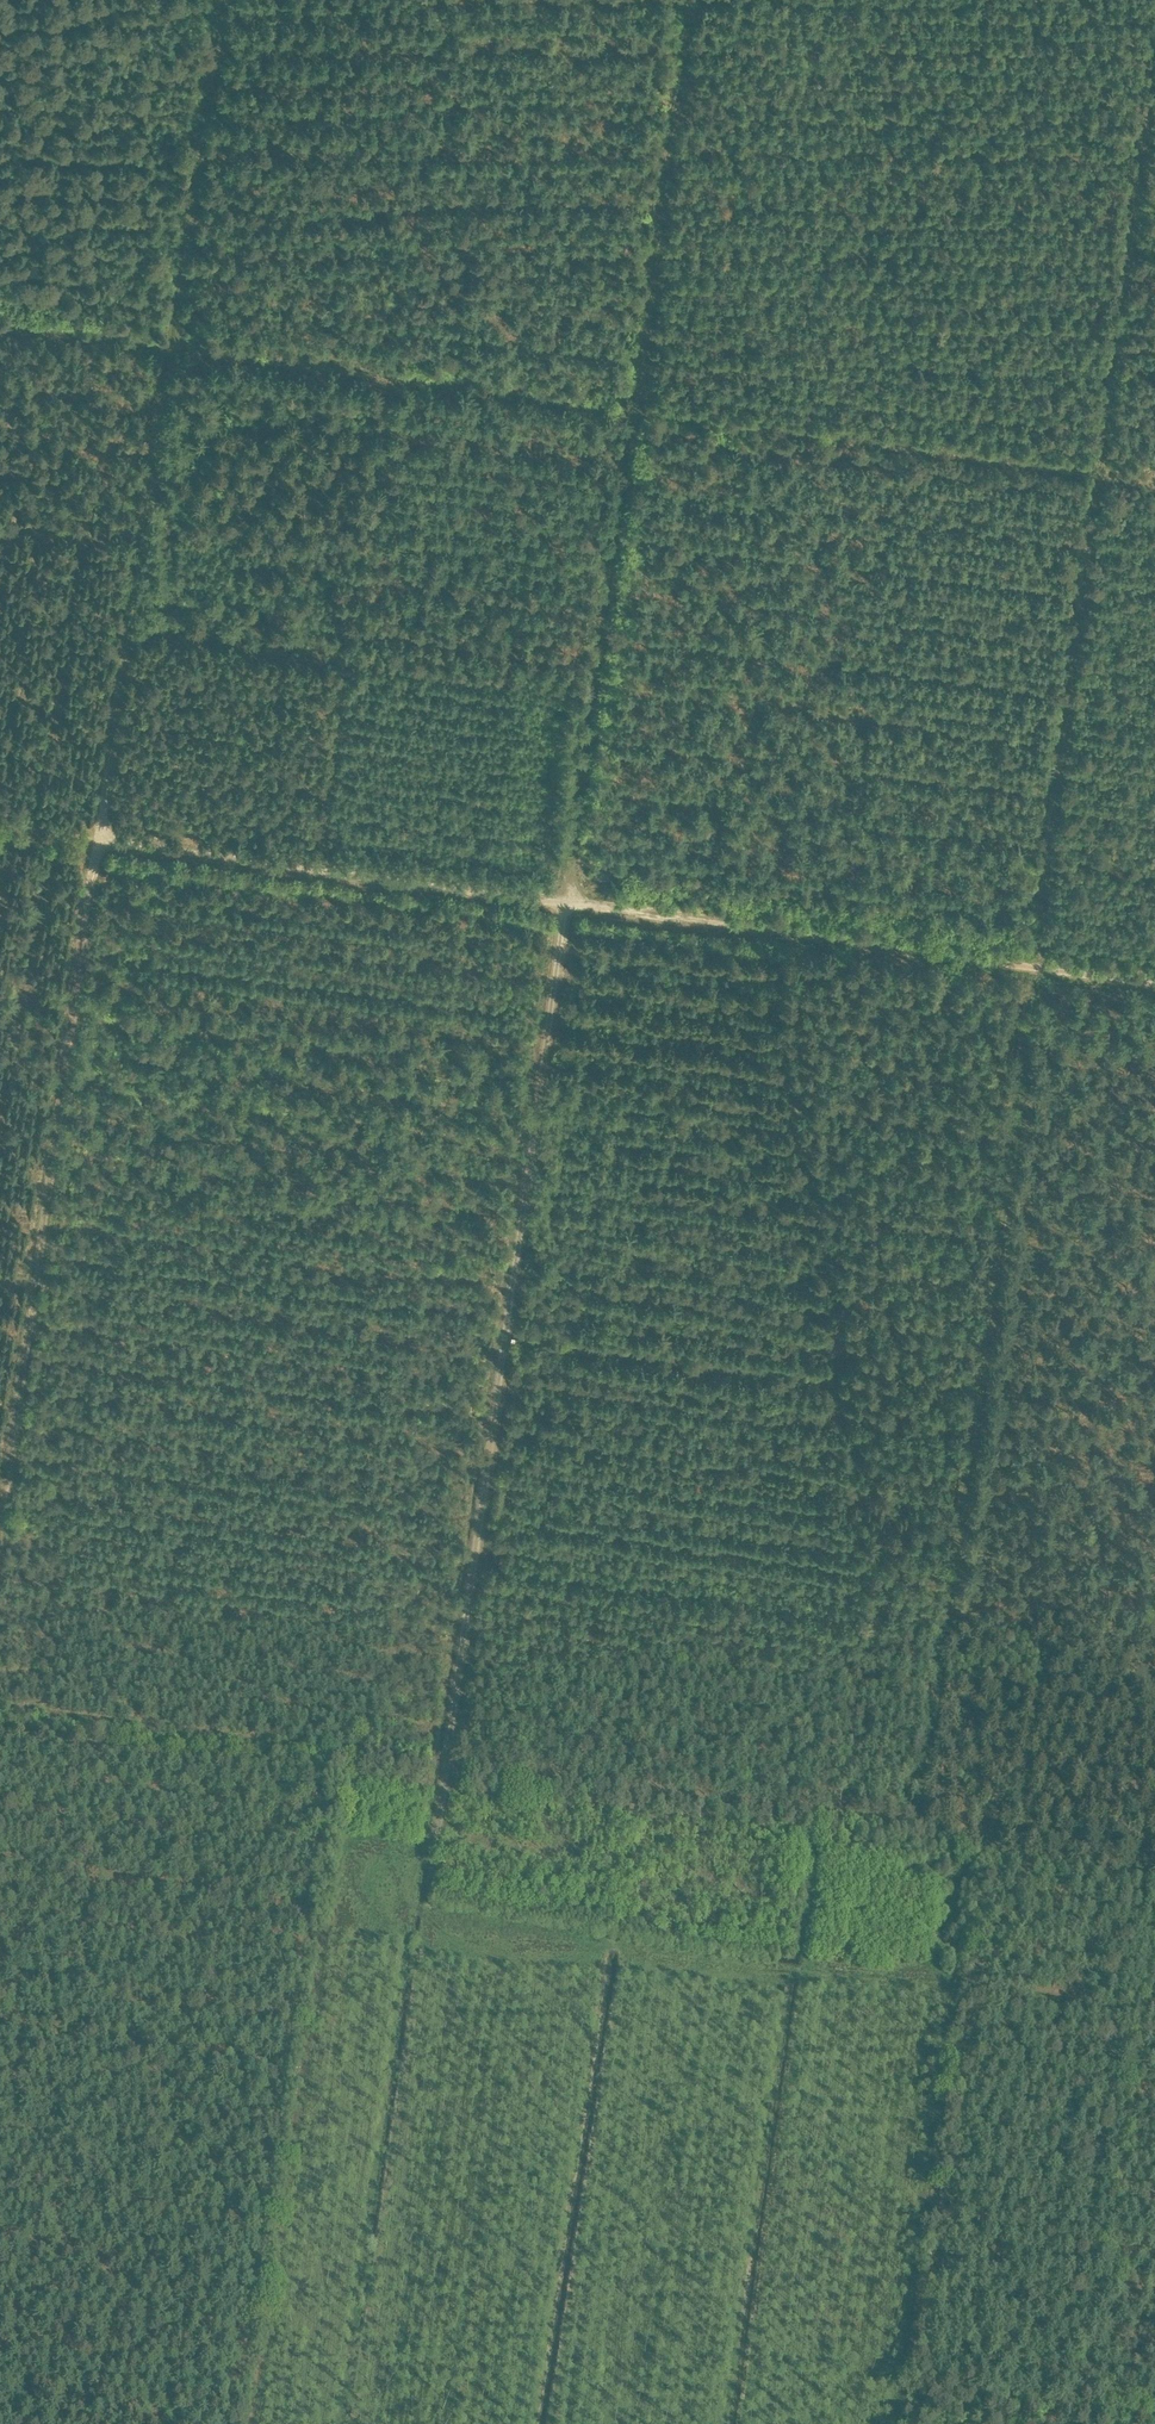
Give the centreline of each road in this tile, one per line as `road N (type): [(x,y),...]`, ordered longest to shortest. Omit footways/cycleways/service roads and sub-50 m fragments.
road 1 (track): [(0,1558),(220,0)]
road 2 (track): [(101,836),(1154,982)]

